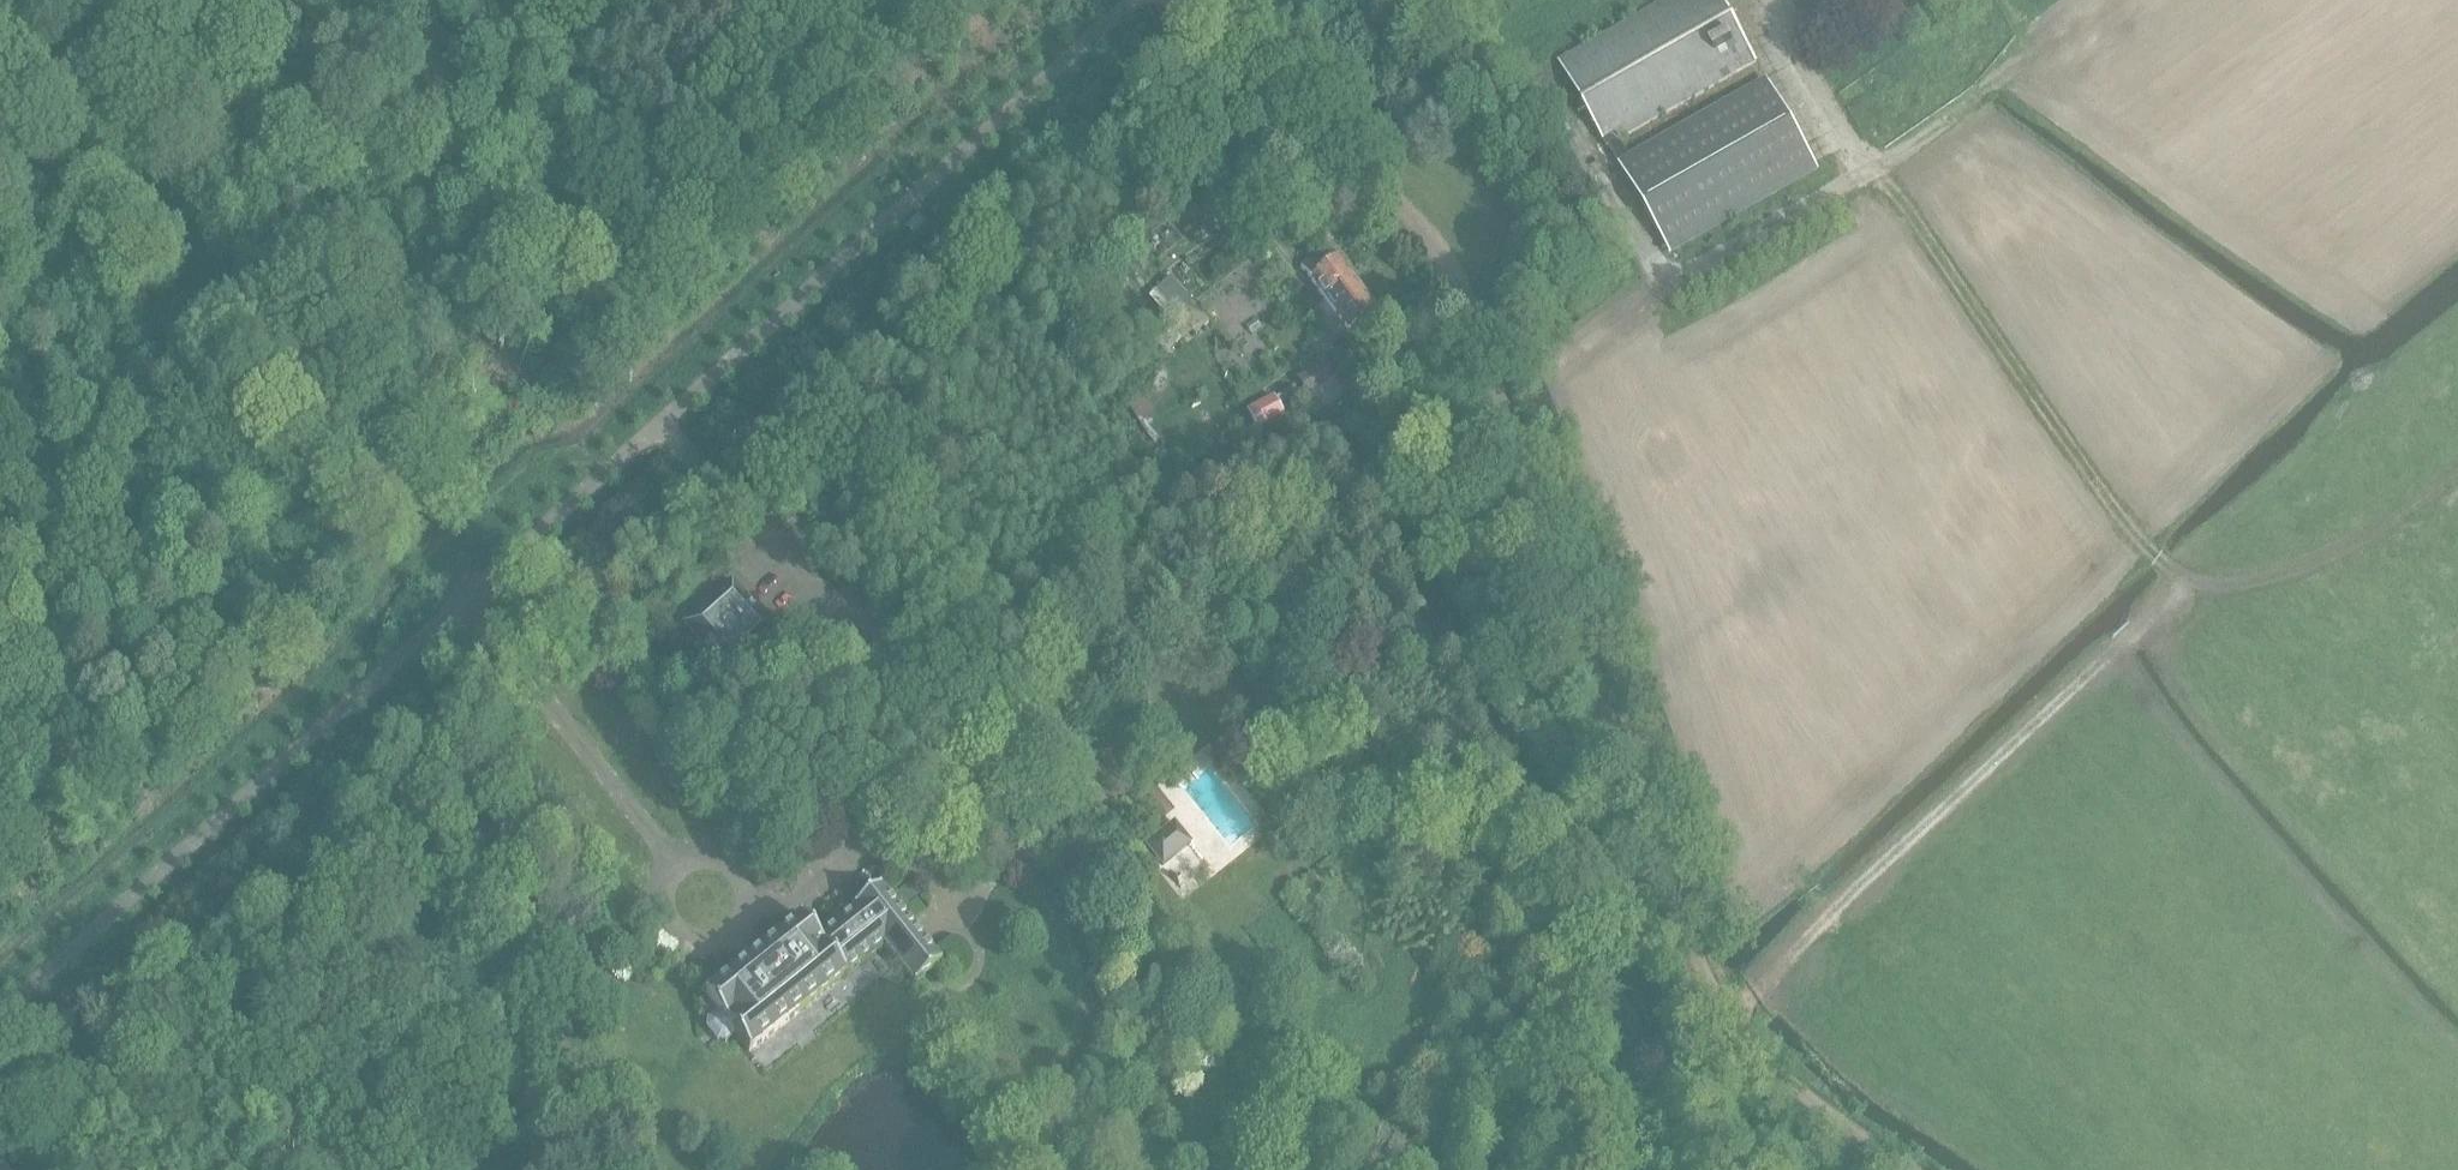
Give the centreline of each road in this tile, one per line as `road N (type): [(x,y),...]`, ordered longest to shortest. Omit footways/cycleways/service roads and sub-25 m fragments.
road 1 (residential): [(1909,1169),(1717,1017),(1452,268),(1180,0)]
road 2 (track): [(1858,153),(2002,363),(2159,561),(2242,585),(2320,563),(2457,466)]
road 3 (track): [(0,28),(259,353)]

